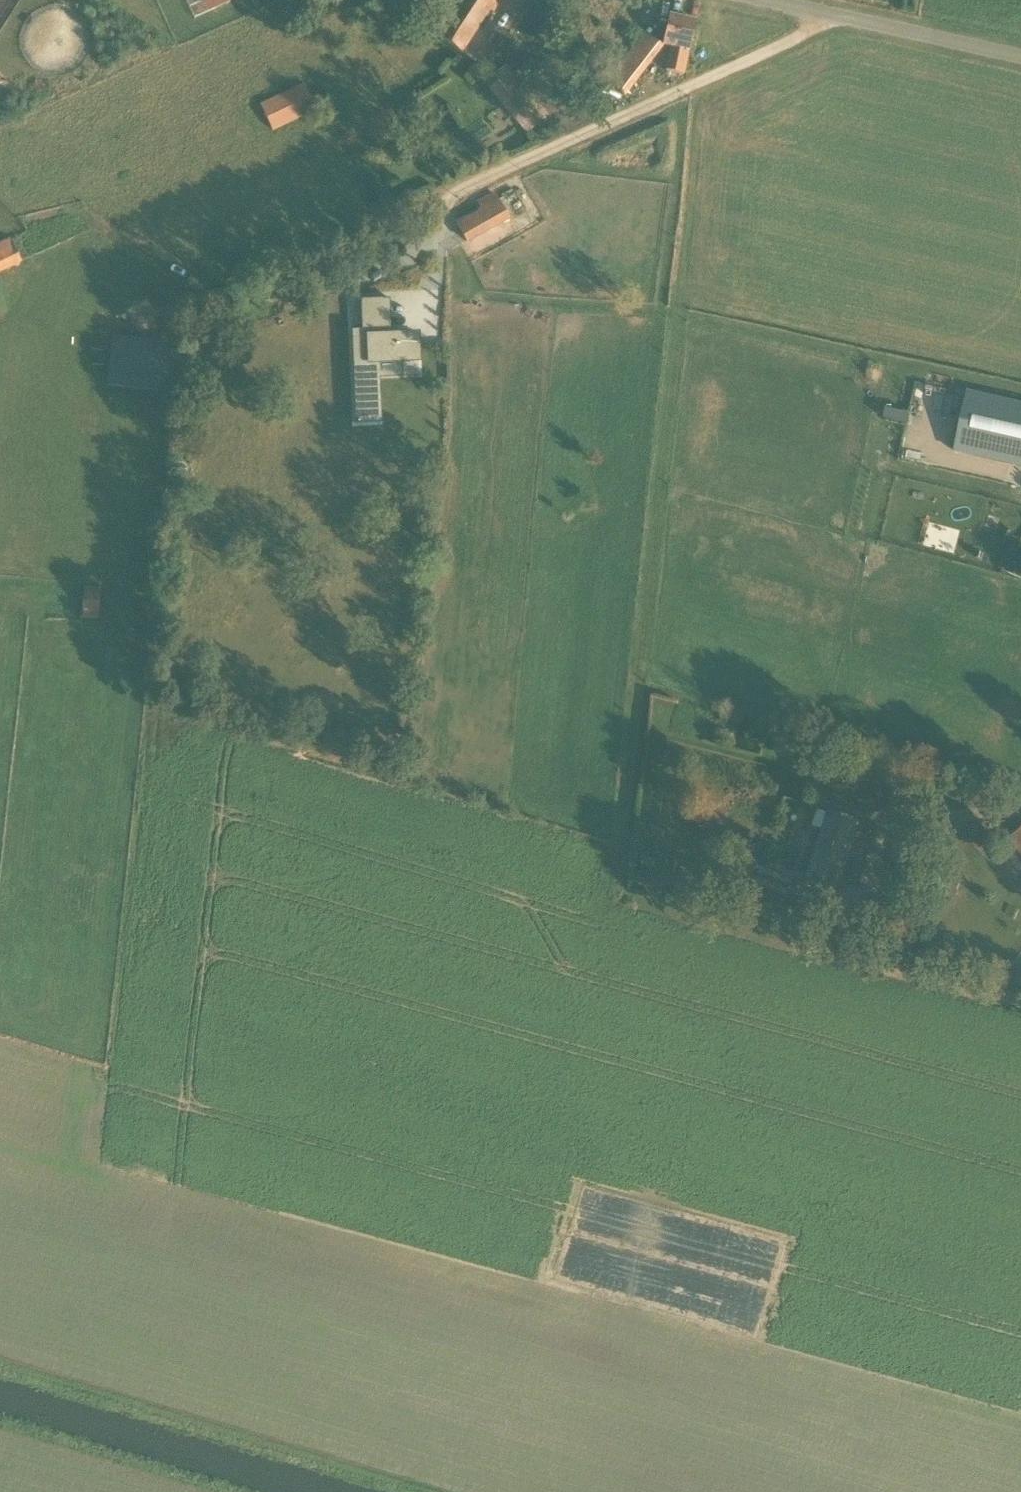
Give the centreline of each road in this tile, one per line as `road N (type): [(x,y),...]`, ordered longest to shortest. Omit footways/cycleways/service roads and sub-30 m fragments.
road 1 (unclassified): [(85,219),(215,292),(273,279),(838,22)]
road 2 (unclassified): [(1020,61),(838,22)]

